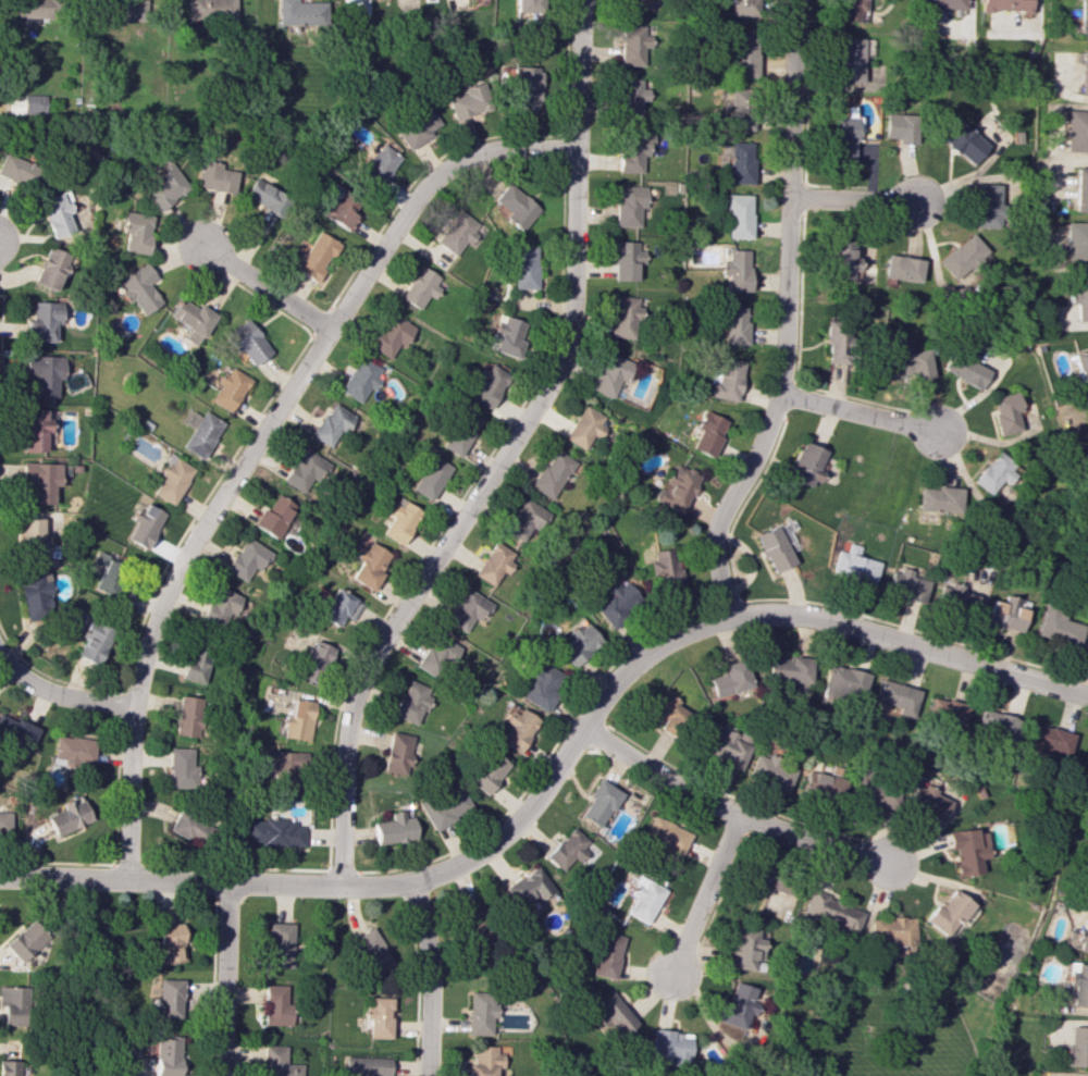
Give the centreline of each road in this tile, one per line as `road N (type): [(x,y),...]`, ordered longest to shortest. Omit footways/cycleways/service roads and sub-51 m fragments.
road 1 (residential): [(1087,697),(826,621),(727,620),(694,629),(629,669),(519,820),(455,868),(379,887),(0,878)]
road 2 (residential): [(582,0),(568,335),(544,394),(357,689),(342,758),(339,887)]
road 3 (residential): [(577,150),(478,153),(429,182),(176,569),(132,707),(125,881)]
road 4 (residential): [(795,0),(784,354),(766,434),(714,540),(727,620)]
road 5 (residential): [(885,864),(737,817),(582,729)]
road 6 (residential): [(410,883),(428,952),(428,1075)]
road 7 (residential): [(226,885),(221,1075)]
road 8 (residential): [(737,817),(675,976)]
road 9 (residential): [(939,435),(778,396)]
road 10 (residential): [(132,707),(37,690),(9,671),(0,653)]
road 11 (residential): [(330,330),(209,247)]
road 12 (residential): [(917,202),(789,198)]

